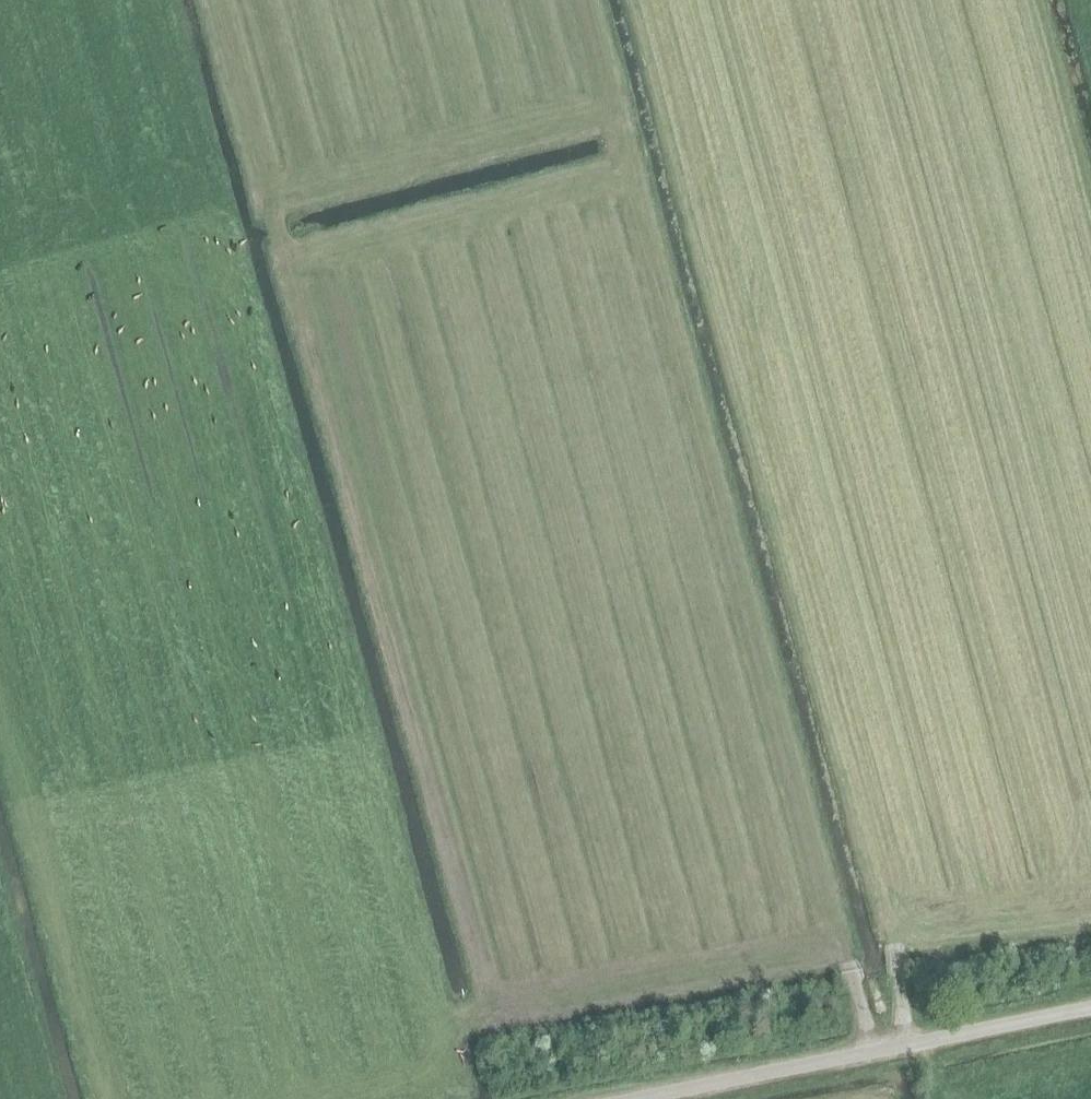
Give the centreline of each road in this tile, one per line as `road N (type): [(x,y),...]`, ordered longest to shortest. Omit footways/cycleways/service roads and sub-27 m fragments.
road 1 (unclassified): [(648,1098),(1090,1013)]

